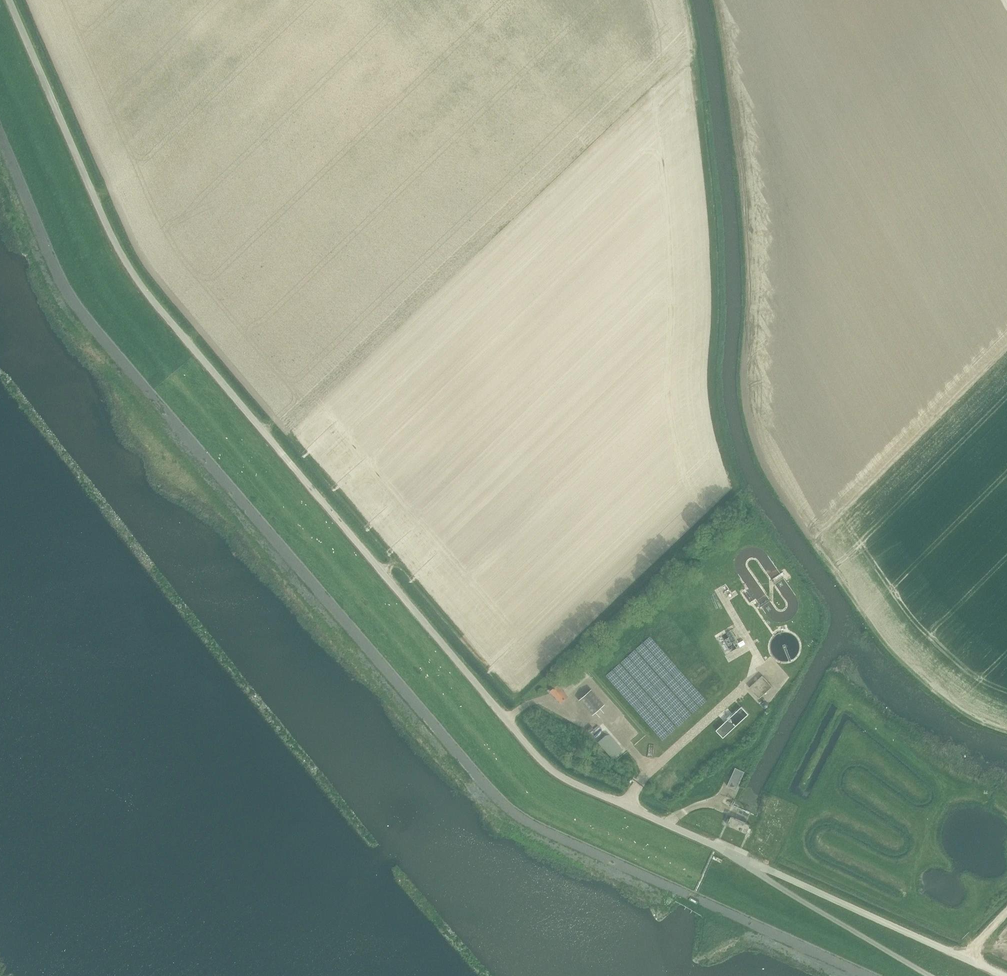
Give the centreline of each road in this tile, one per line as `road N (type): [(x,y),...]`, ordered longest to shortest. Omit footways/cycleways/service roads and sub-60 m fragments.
road 1 (unclassified): [(736,855),(566,779),(534,752),(143,287),(108,229),(9,0)]
road 2 (unclassified): [(1003,975),(736,855)]
road 3 (unclassified): [(930,975),(736,855)]

